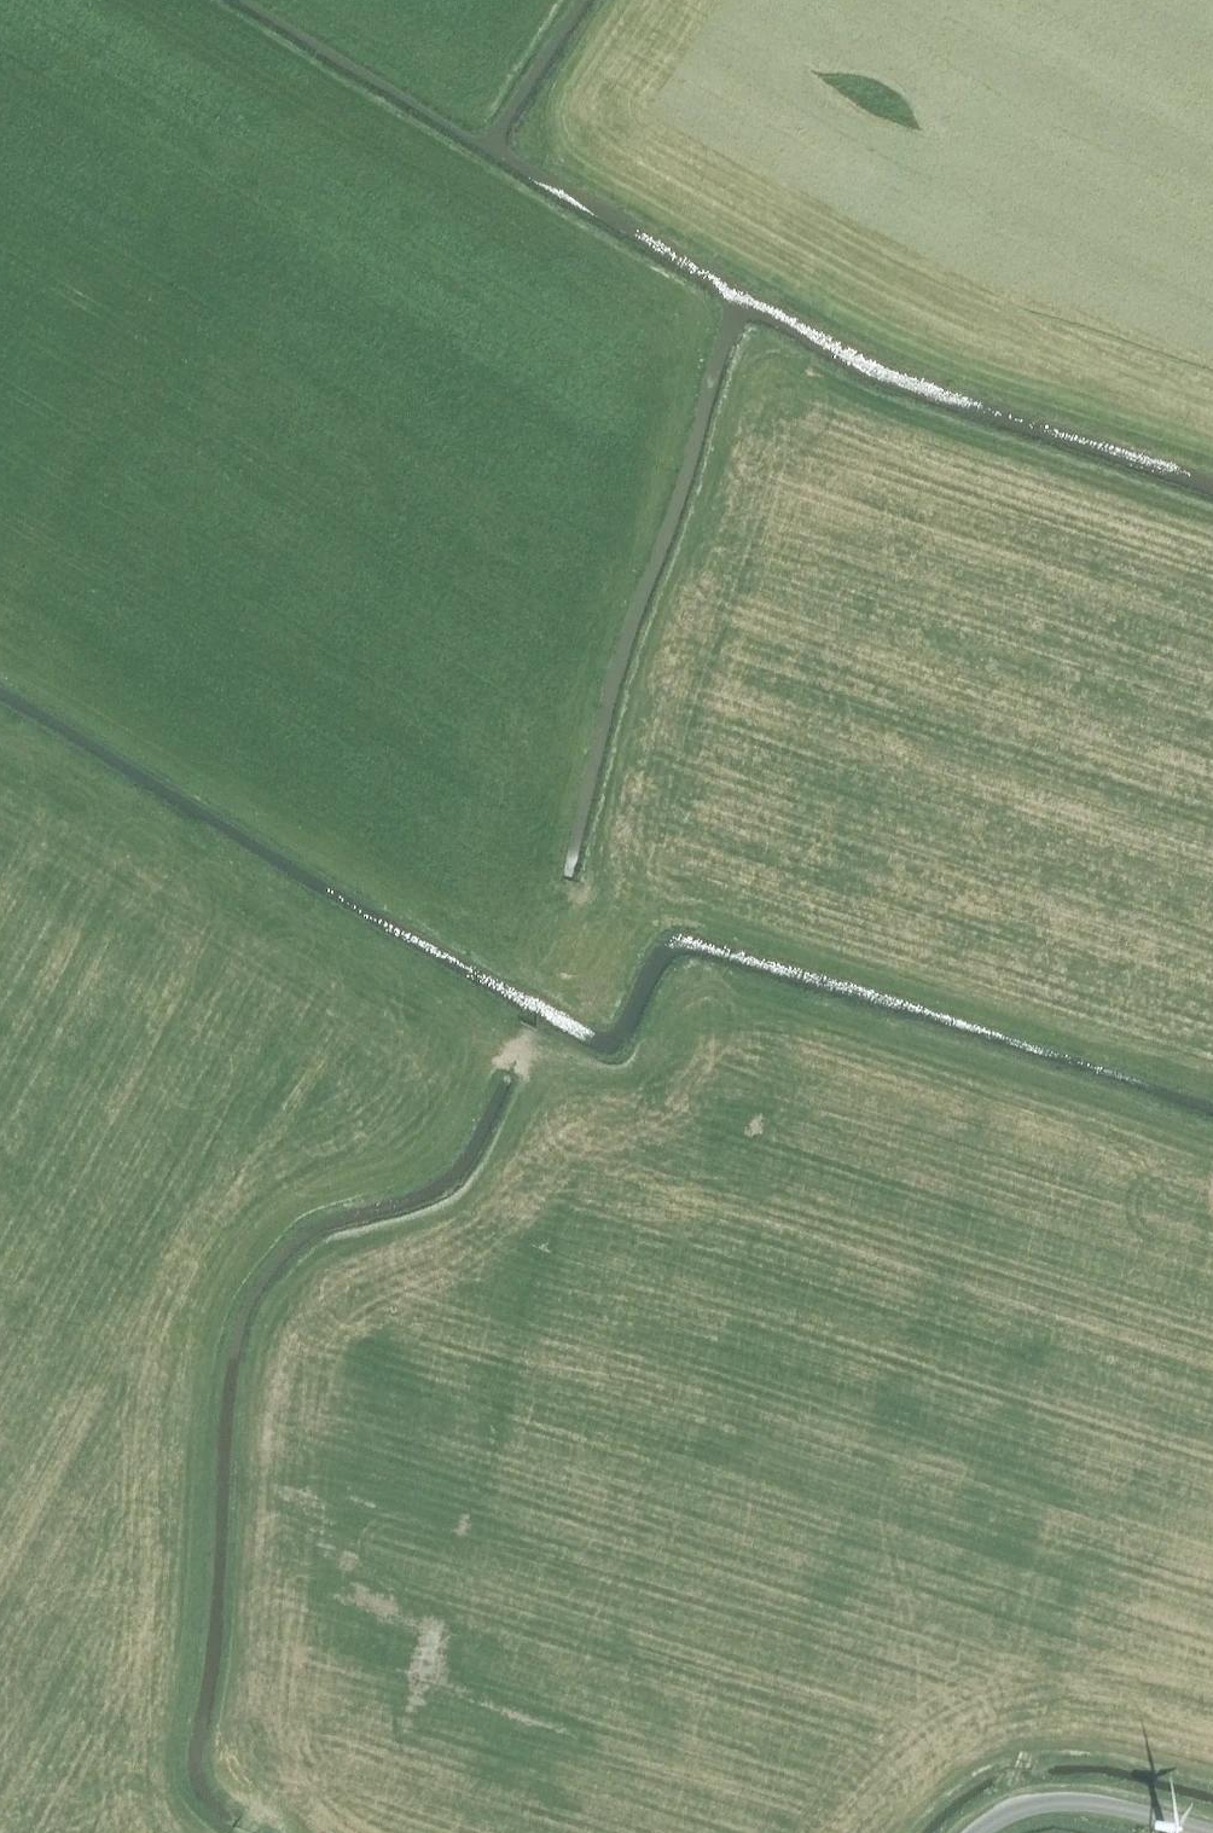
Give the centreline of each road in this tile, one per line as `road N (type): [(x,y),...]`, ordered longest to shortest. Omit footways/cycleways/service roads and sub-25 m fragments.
road 1 (unclassified): [(1212,1832),(1072,1802),(1010,1812),(978,1832)]

